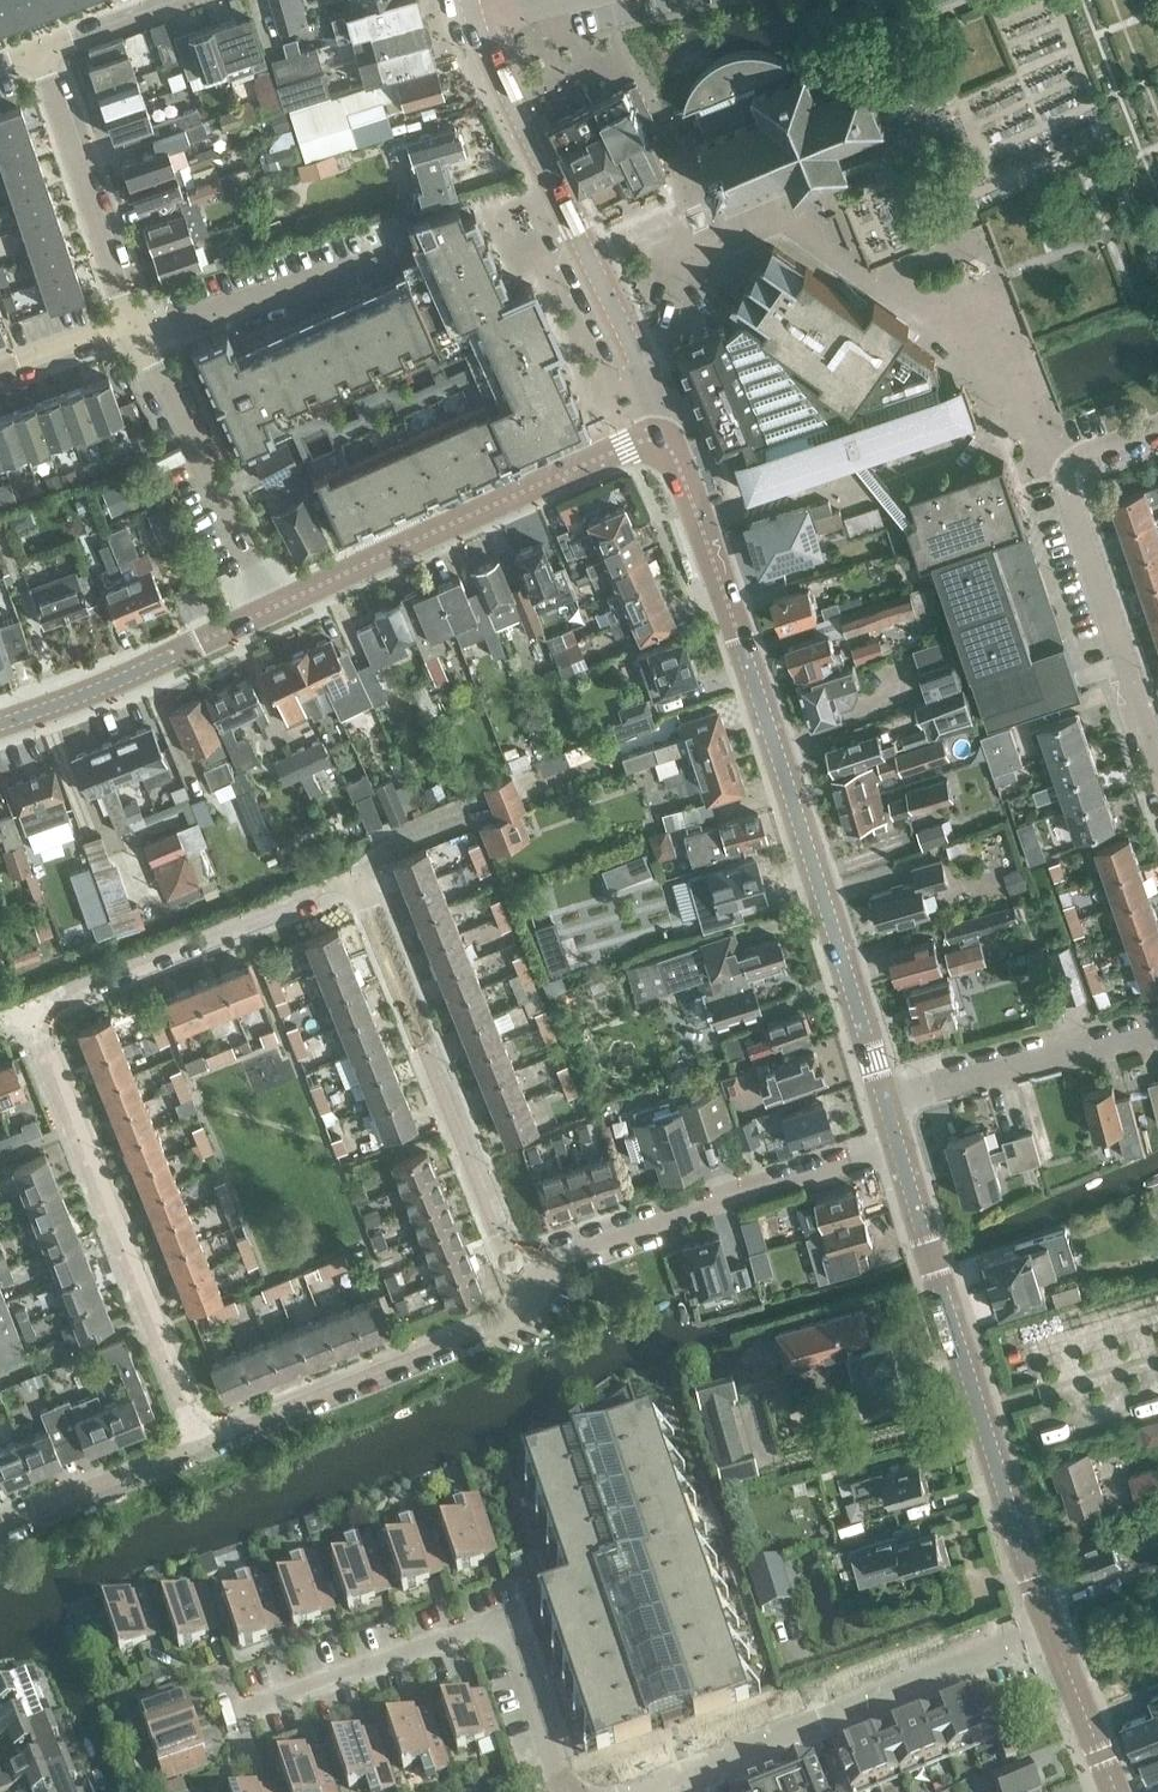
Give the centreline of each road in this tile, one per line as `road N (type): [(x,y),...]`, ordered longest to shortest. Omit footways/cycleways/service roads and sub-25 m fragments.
road 1 (residential): [(536,1284),(505,1246),(365,894),(342,892),(29,1018)]
road 2 (tertiary): [(886,1095),(739,624),(670,433)]
road 3 (tertiary): [(1054,1628),(904,1151)]
road 4 (residential): [(29,1018),(201,1449)]
road 5 (tertiary): [(670,433),(613,297),(479,28)]
road 6 (residential): [(579,1791),(503,1646),(467,1652),(245,1741)]
road 7 (tertiary): [(267,607),(670,433)]
road 8 (residential): [(1157,769),(1064,474),(1157,433)]
road 9 (residential): [(679,1774),(1054,1628)]
road 10 (residential): [(536,1284),(566,1259),(904,1151)]
road 11 (residential): [(201,1449),(523,1324),(536,1284)]
road 12 (residential): [(267,607),(130,323)]
road 13 (tertiary): [(0,723),(195,652),(267,607)]
road 14 (residential): [(886,1095),(1157,1024)]
road 15 (residential): [(130,323),(44,61)]
road 16 (residential): [(0,1529),(201,1449)]
road 17 (residential): [(220,0),(44,61)]
road 18 (tertiary): [(1117,1791),(1054,1628)]
road 19 (residential): [(130,323),(0,370)]

